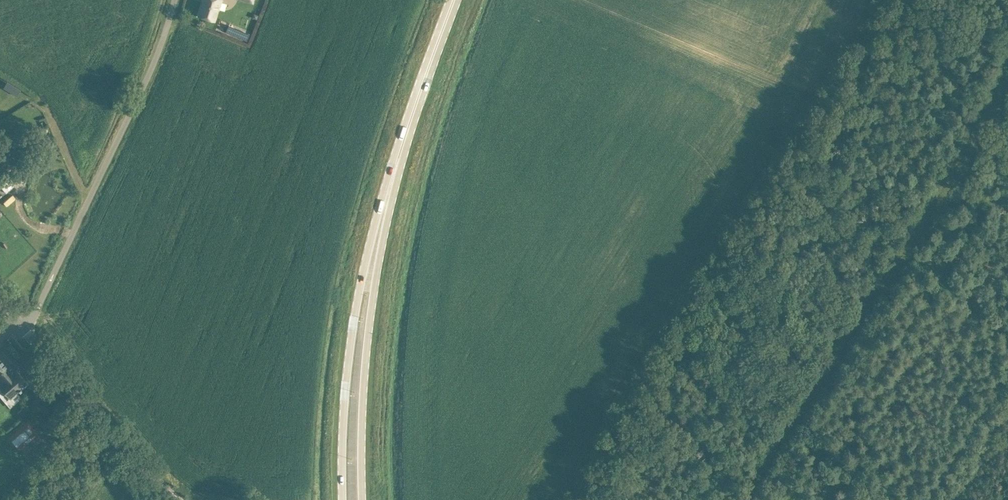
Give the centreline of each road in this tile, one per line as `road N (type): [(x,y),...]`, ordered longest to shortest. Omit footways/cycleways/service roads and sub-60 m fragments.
road 1 (unclassified): [(24,330),(140,94),(175,0)]
road 2 (primary): [(372,263),(405,137),(454,0)]
road 3 (primary): [(372,263),(347,371),(342,499)]
road 4 (primary): [(363,499),(372,263)]
road 5 (tertiary): [(120,439),(24,330)]

